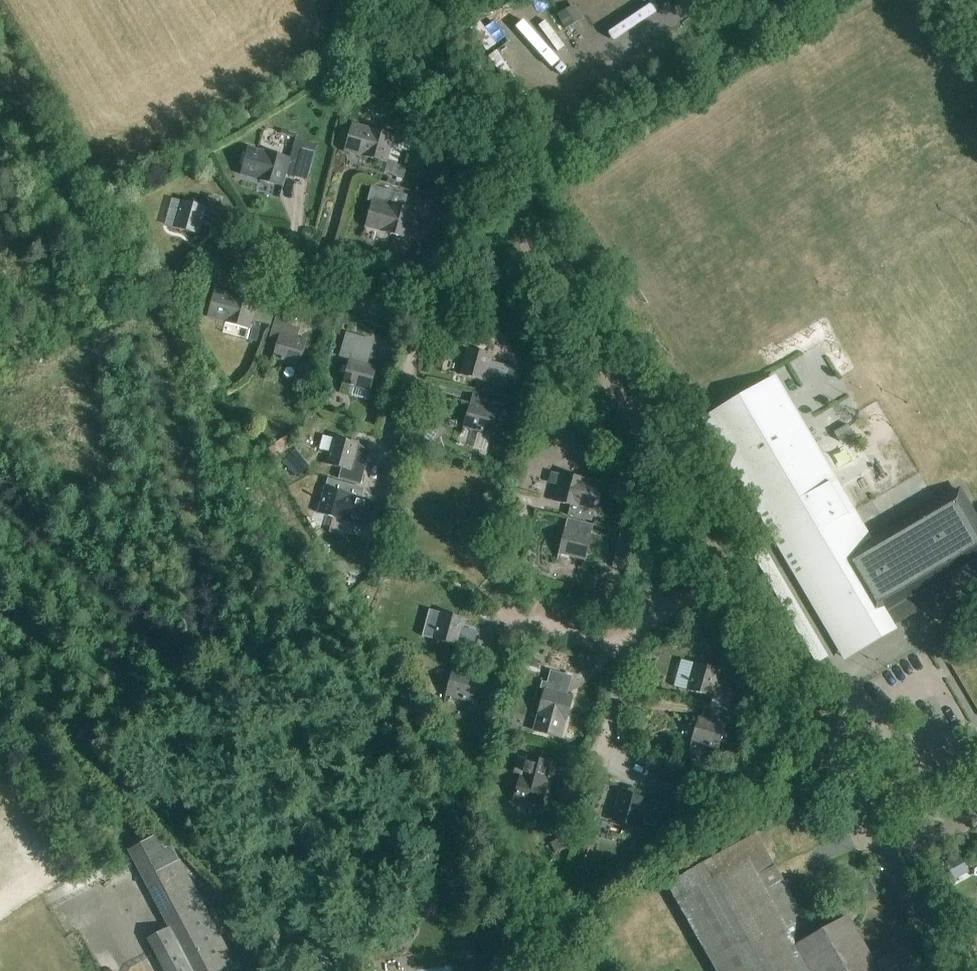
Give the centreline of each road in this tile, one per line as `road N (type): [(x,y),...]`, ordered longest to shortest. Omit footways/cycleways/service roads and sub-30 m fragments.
road 1 (unclassified): [(728,576),(538,256)]
road 2 (residential): [(538,256),(419,324),(298,290),(290,268),(239,254)]
road 3 (unclassified): [(891,863),(728,576)]
road 4 (track): [(538,256),(382,0)]
road 5 (residential): [(629,647),(654,619),(728,576)]
road 6 (residential): [(629,647),(509,620)]
road 7 (unclassified): [(951,970),(891,863)]

